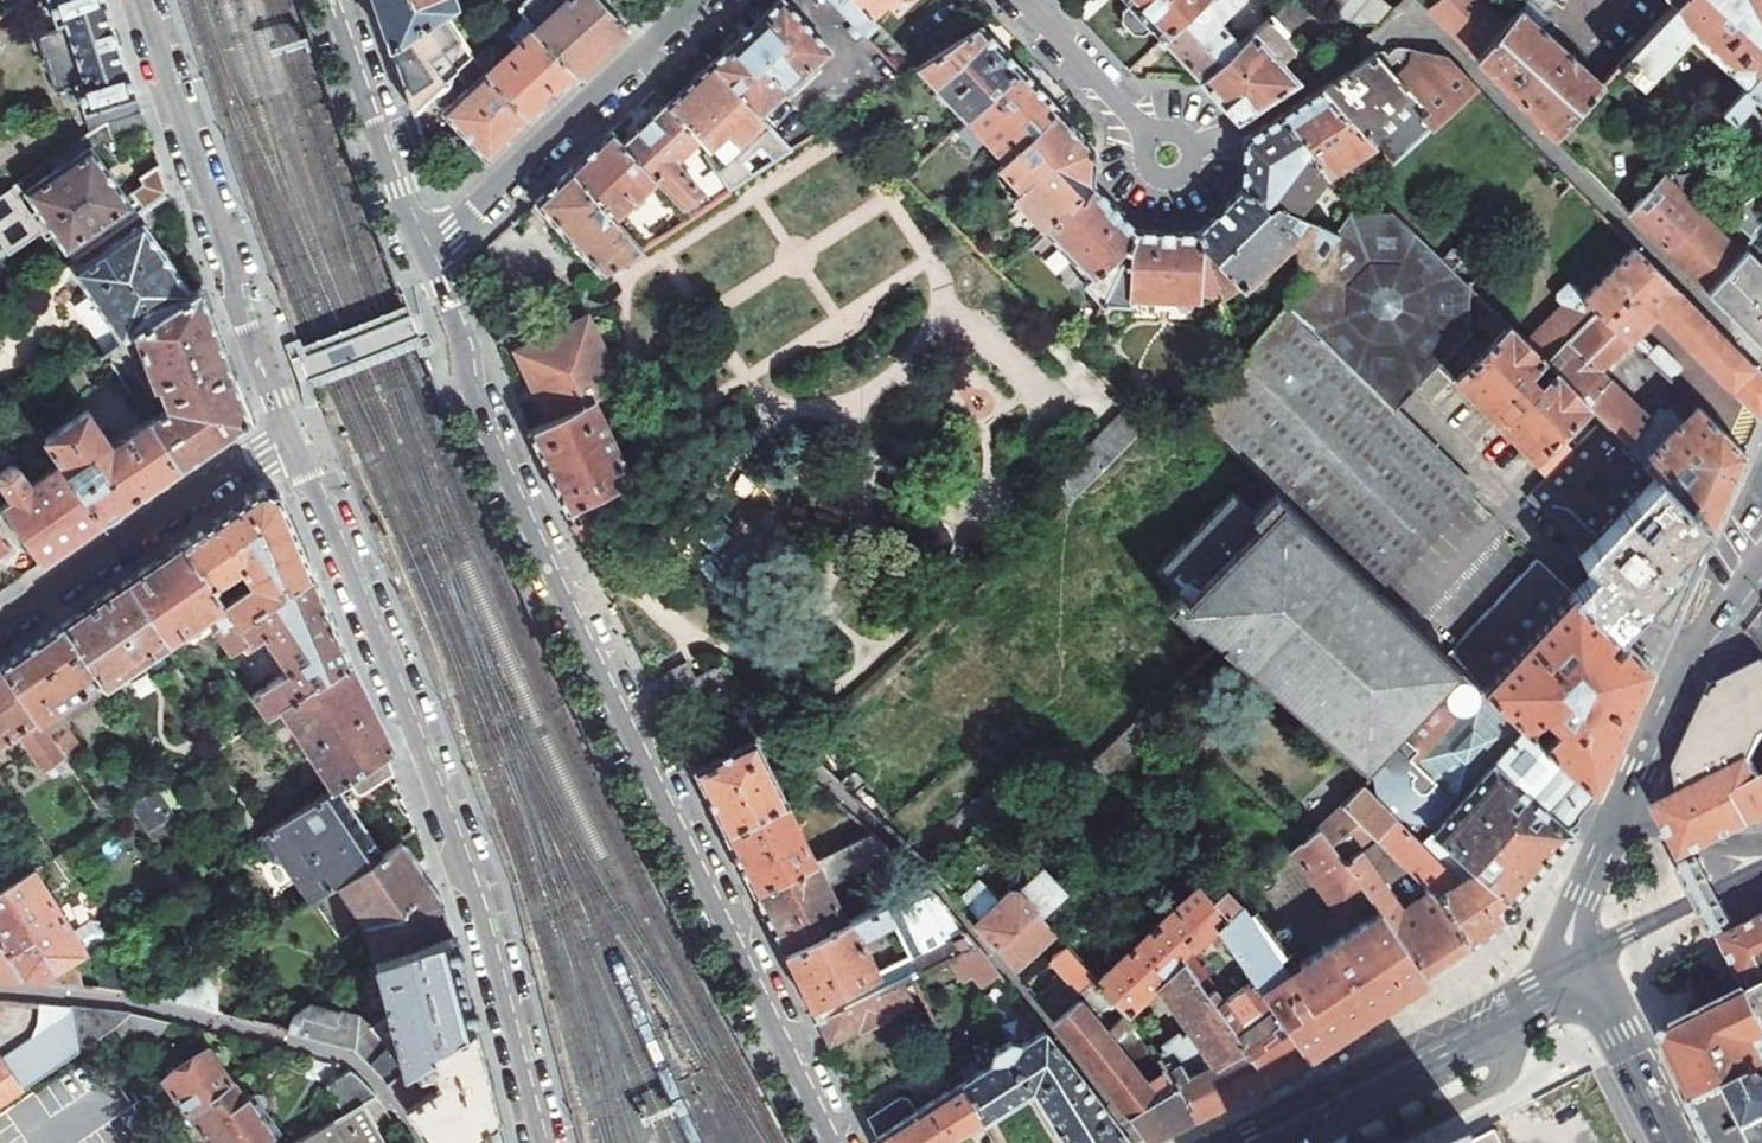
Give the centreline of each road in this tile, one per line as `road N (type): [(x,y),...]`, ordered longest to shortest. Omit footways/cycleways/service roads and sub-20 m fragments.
road 1 (residential): [(422,250),(442,284),(468,388),(517,503),(833,1142)]
road 2 (residential): [(289,436),(460,854),(536,1142)]
road 3 (residential): [(416,1142),(367,1073),(332,1050),(147,1006),(0,988)]
road 4 (residential): [(142,0),(289,436)]
road 5 (residential): [(422,250),(453,231),(698,0)]
road 6 (secondary): [(1576,985),(1555,988),(1249,1142)]
road 7 (residential): [(289,436),(243,456),(0,622)]
road 8 (residential): [(1610,830),(1680,671),(1761,562)]
road 9 (residential): [(331,0),(422,250)]
road 10 (residential): [(1022,0),(1151,137)]
road 11 (secondary): [(1676,1142),(1604,1009),(1576,985)]
road 12 (tertiary): [(1576,985),(1570,932),(1610,830)]
road 13 (tertiary): [(1761,844),(1610,830)]
road 14 (residential): [(1151,137),(1146,168),(1175,179),(1192,153),(1186,138),(1165,130)]

